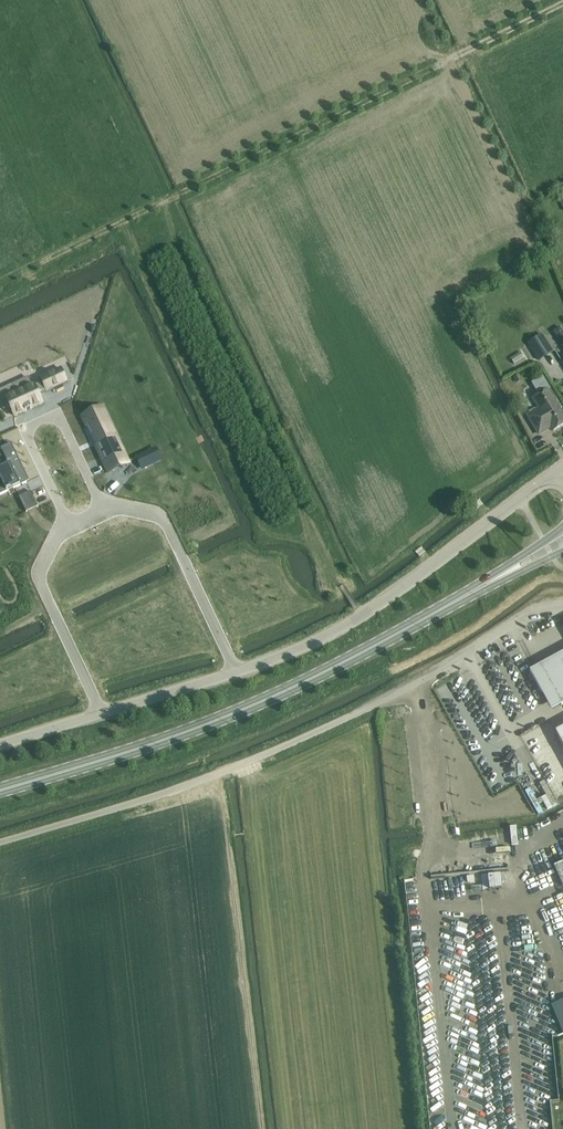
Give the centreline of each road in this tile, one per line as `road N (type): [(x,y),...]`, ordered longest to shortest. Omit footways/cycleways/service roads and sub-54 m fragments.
road 1 (unclassified): [(0,745),(311,643),(363,616),(559,467)]
road 2 (unclassified): [(0,843),(229,773),(413,688),(527,615),(562,606)]
road 3 (primary): [(0,784),(226,716),(439,610)]
road 4 (primary): [(562,528),(439,610)]
road 5 (primary): [(439,610),(562,551)]

